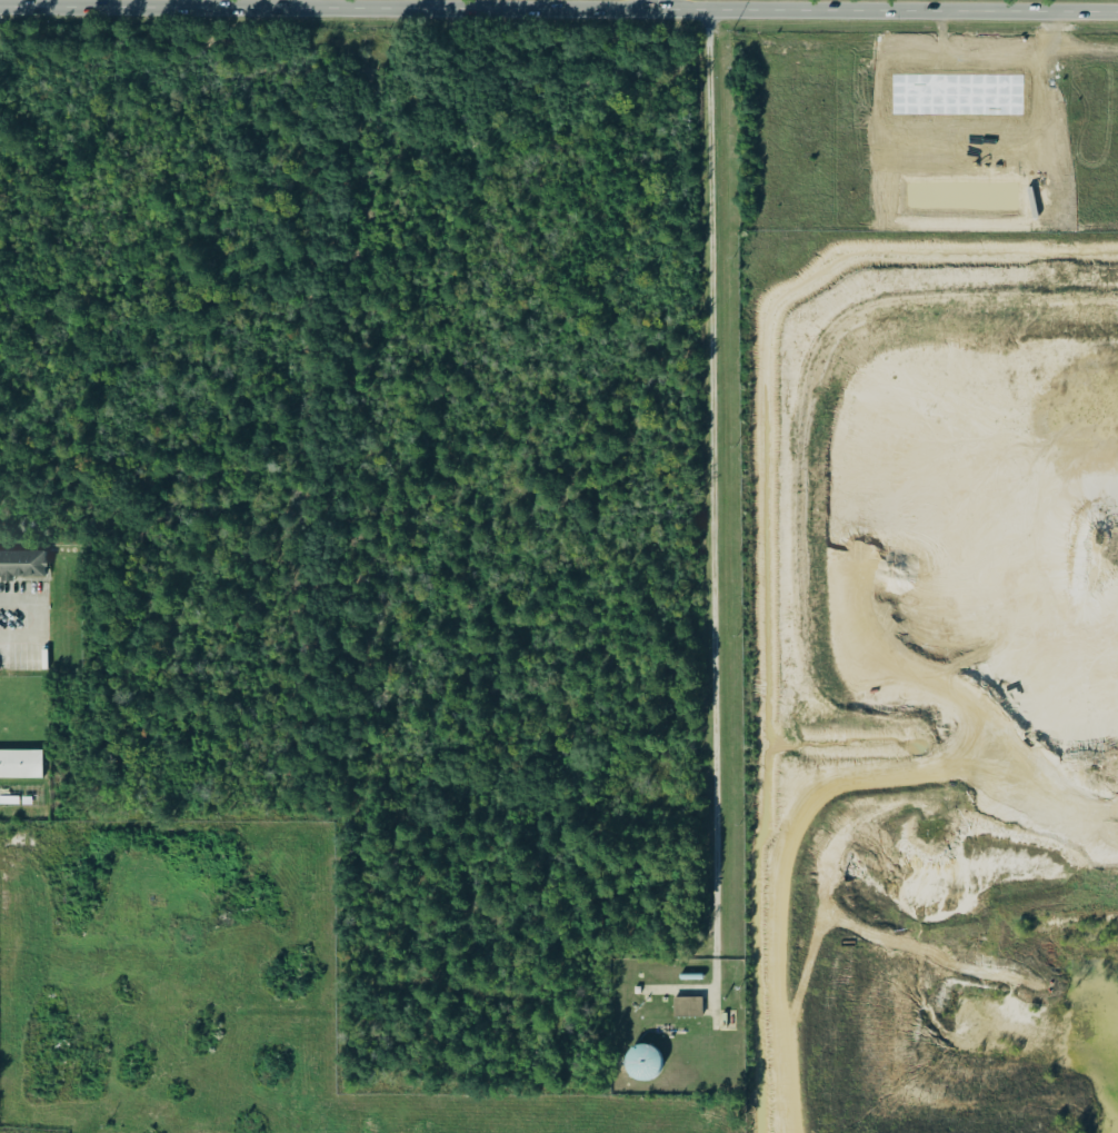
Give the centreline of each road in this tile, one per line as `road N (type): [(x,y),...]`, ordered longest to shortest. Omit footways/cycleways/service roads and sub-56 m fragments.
road 1 (secondary): [(0,5),(1117,10)]

